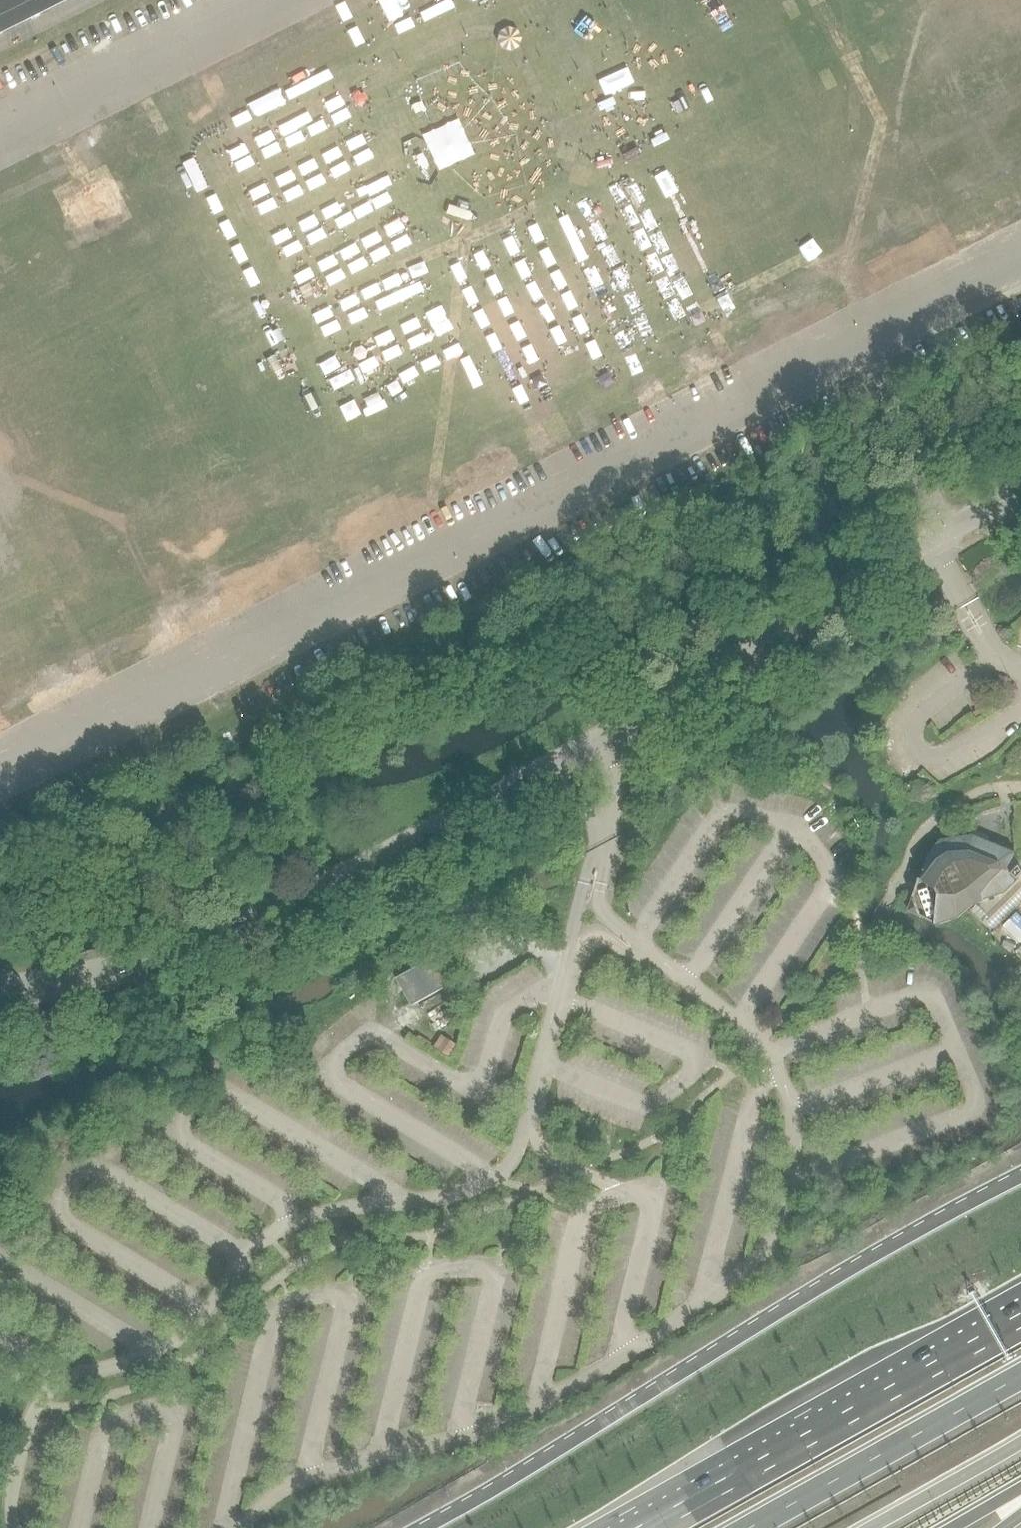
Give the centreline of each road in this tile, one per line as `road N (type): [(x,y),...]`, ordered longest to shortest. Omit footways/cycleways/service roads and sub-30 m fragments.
road 1 (unclassified): [(0,989),(125,963),(290,903),(609,742),(1020,494)]
road 2 (secondary): [(1020,1179),(798,1301),(429,1527)]
road 3 (trunk): [(1020,1322),(648,1527)]
road 4 (trunk): [(744,1527),(1020,1374)]
road 5 (trunk): [(880,1527),(1020,1445)]

